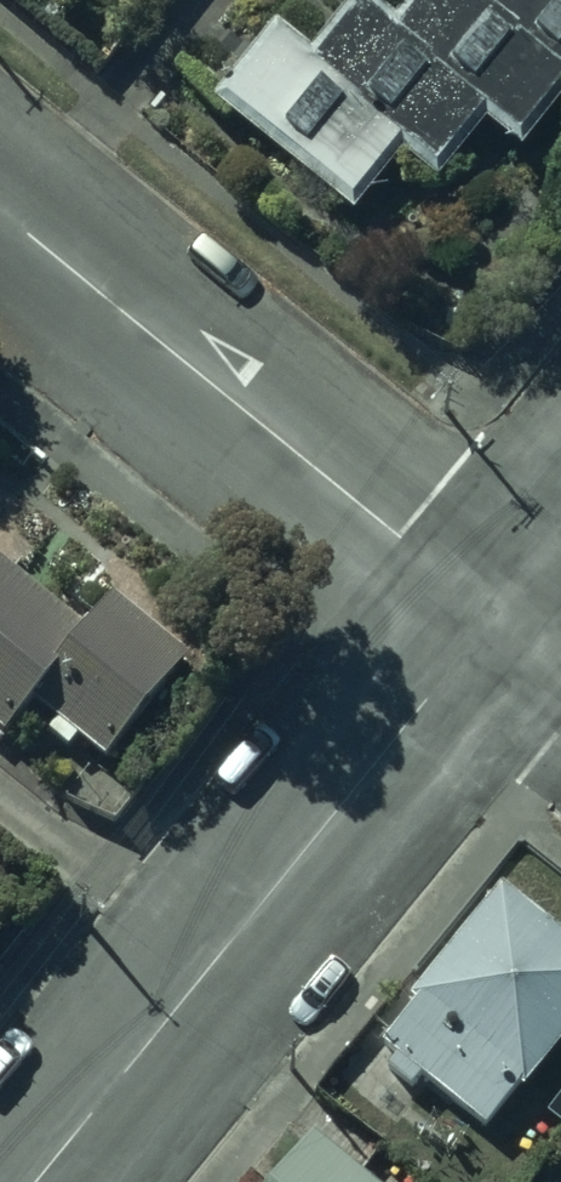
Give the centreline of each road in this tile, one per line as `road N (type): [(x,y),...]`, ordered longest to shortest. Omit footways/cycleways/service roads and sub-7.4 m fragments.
road 1 (residential): [(49,1181),(491,617)]
road 2 (residential): [(0,217),(491,617)]

